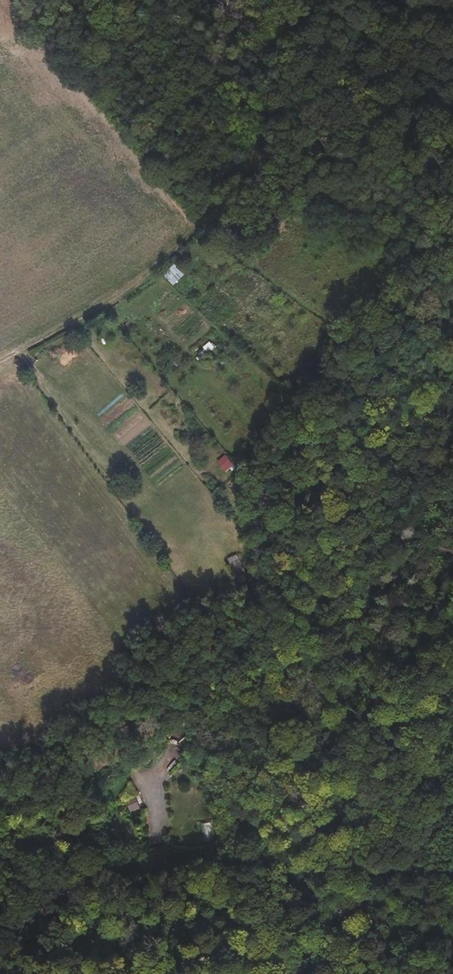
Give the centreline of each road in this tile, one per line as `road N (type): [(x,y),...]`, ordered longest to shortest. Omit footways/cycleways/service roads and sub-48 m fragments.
road 1 (track): [(0,364),(133,287),(291,151),(314,141),(335,140),(387,169),(452,221)]
road 2 (track): [(0,856),(80,871),(399,869),(452,880)]

